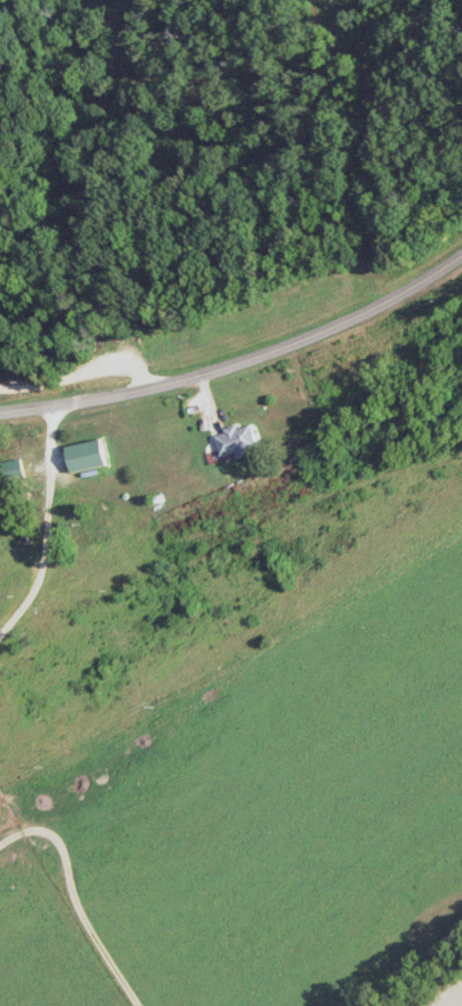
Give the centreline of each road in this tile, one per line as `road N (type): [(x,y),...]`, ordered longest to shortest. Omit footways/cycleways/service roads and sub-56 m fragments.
road 1 (tertiary): [(461,251),(325,328),(234,362),(152,386),(0,411)]

